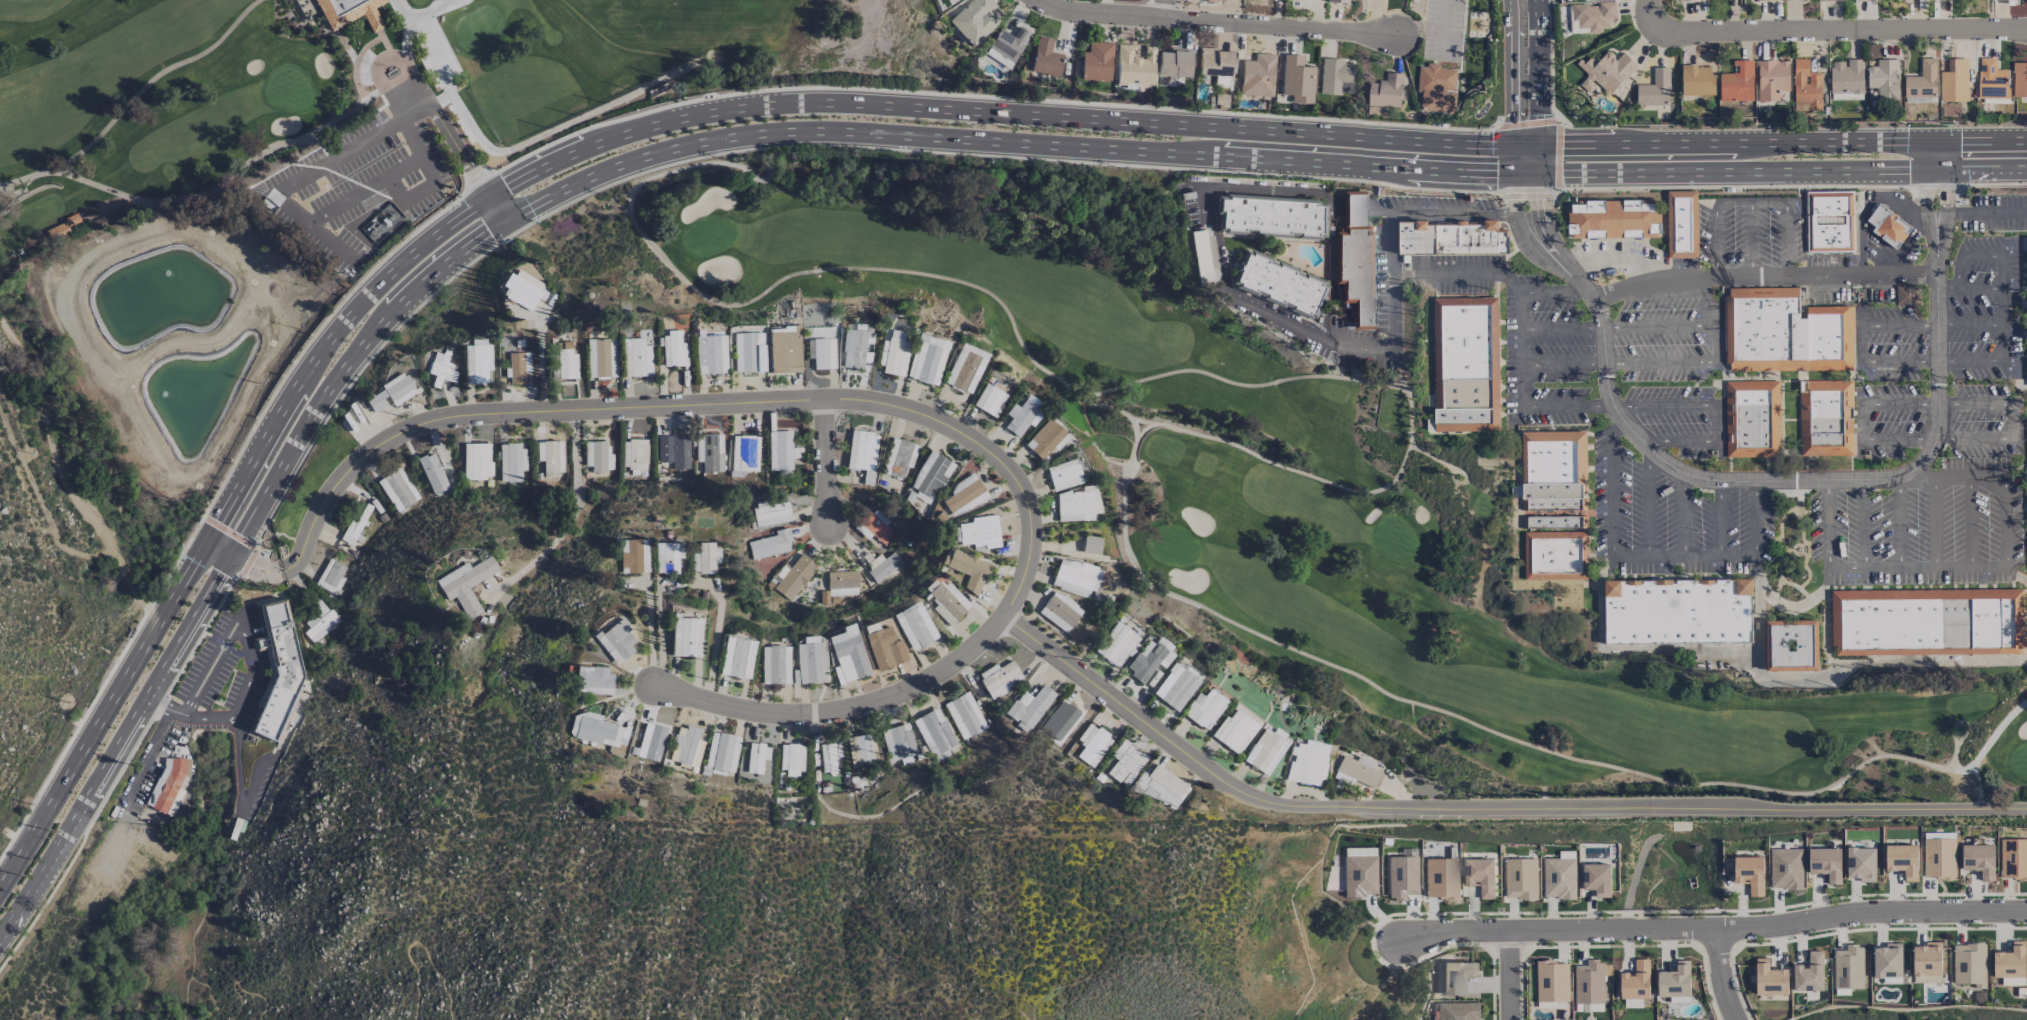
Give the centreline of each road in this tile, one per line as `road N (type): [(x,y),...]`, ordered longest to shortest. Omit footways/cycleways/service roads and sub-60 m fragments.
road 1 (primary): [(1538,143),(830,102),(717,110),(608,138),(489,194),(384,275),(300,377),(203,541)]
road 2 (primary): [(228,556),(324,394),(392,307),(507,216),(643,155),(717,138),(824,129),(1538,172)]
road 3 (residential): [(228,556),(284,571),(344,472),(431,420),(819,397),(914,413),(1004,467),(1030,537),(1004,616)]
road 4 (residential): [(1268,807),(2026,798)]
road 5 (residential): [(2026,915),(1872,911),(1716,930),(1431,932),(1406,944)]
road 6 (primary): [(1560,172),(2026,168)]
road 7 (primary): [(2026,138),(1561,143)]
road 8 (primary): [(0,926),(228,556)]
road 9 (residential): [(1653,0),(1653,28),(2026,21)]
road 10 (primary): [(203,541),(0,882)]
road 11 (residential): [(1004,616),(927,680),(836,709),(771,712),(658,688)]
road 12 (residential): [(1398,34),(1064,10),(1037,0)]
road 13 (residential): [(1268,807),(1225,785),(1004,616)]
road 14 (residential): [(826,521),(819,397)]
road 15 (residential): [(1512,0),(1513,121)]

